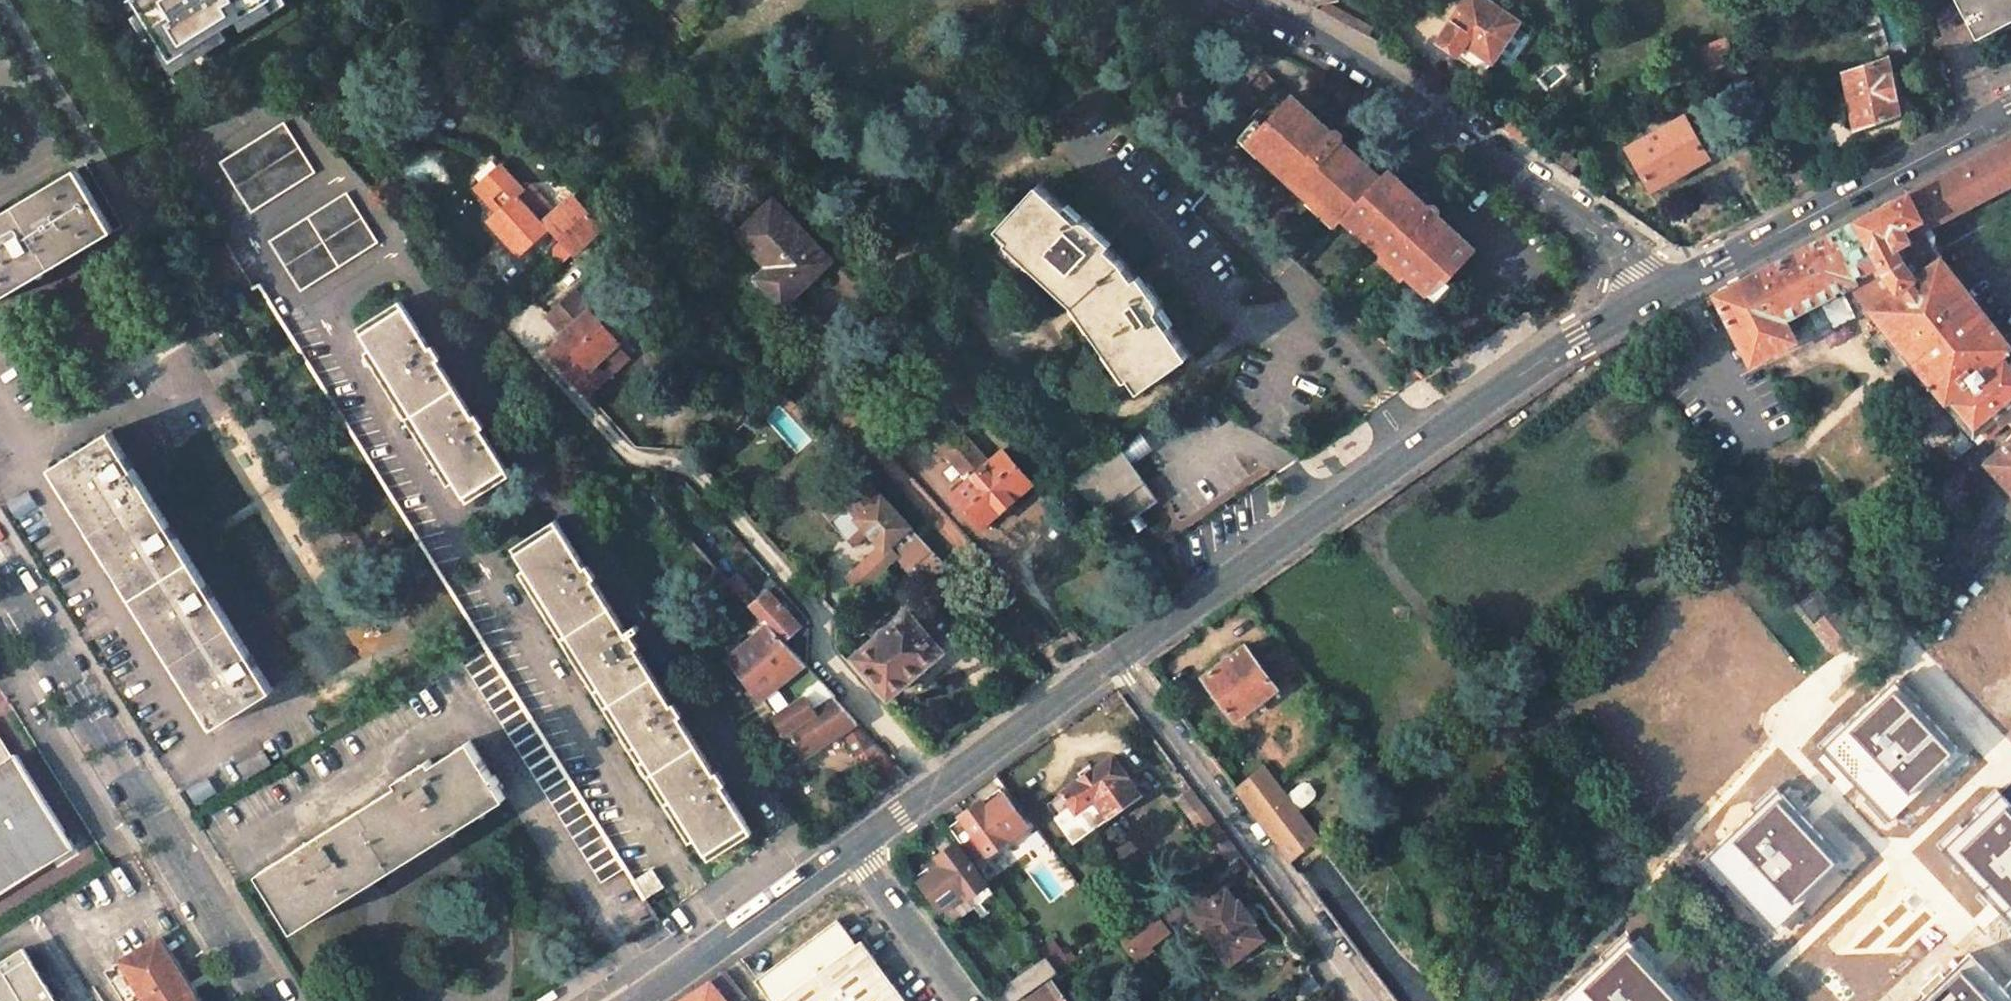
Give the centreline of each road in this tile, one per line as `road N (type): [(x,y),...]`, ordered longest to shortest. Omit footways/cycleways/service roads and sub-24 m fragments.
road 1 (primary): [(1654,297),(1546,358),(1121,655)]
road 2 (unclassified): [(0,549),(275,1000)]
road 3 (tertiary): [(1251,0),(1382,75),(1621,246),(1654,297)]
road 4 (unclassified): [(1121,655),(1380,1000)]
road 5 (primary): [(2010,111),(1654,297)]
road 6 (primary): [(1121,655),(853,849)]
road 7 (primary): [(853,849),(628,1000)]
road 8 (unclassified): [(969,1000),(853,849)]

